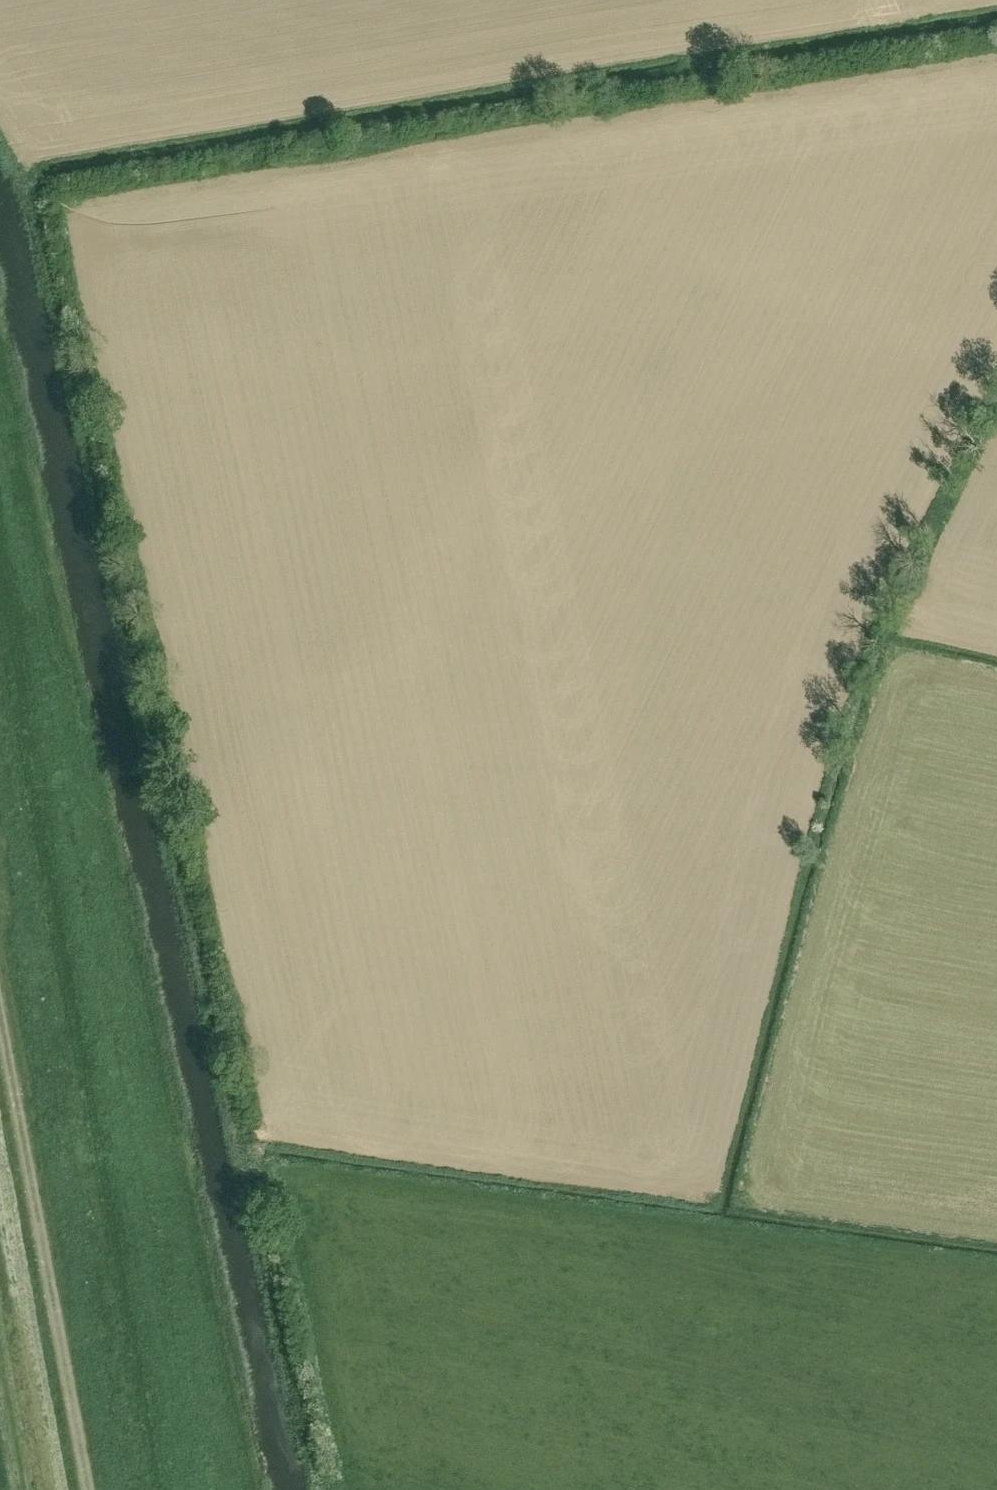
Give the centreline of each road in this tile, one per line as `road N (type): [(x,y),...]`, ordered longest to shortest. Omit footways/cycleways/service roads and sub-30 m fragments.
road 1 (track): [(0,1029),(84,1489)]

